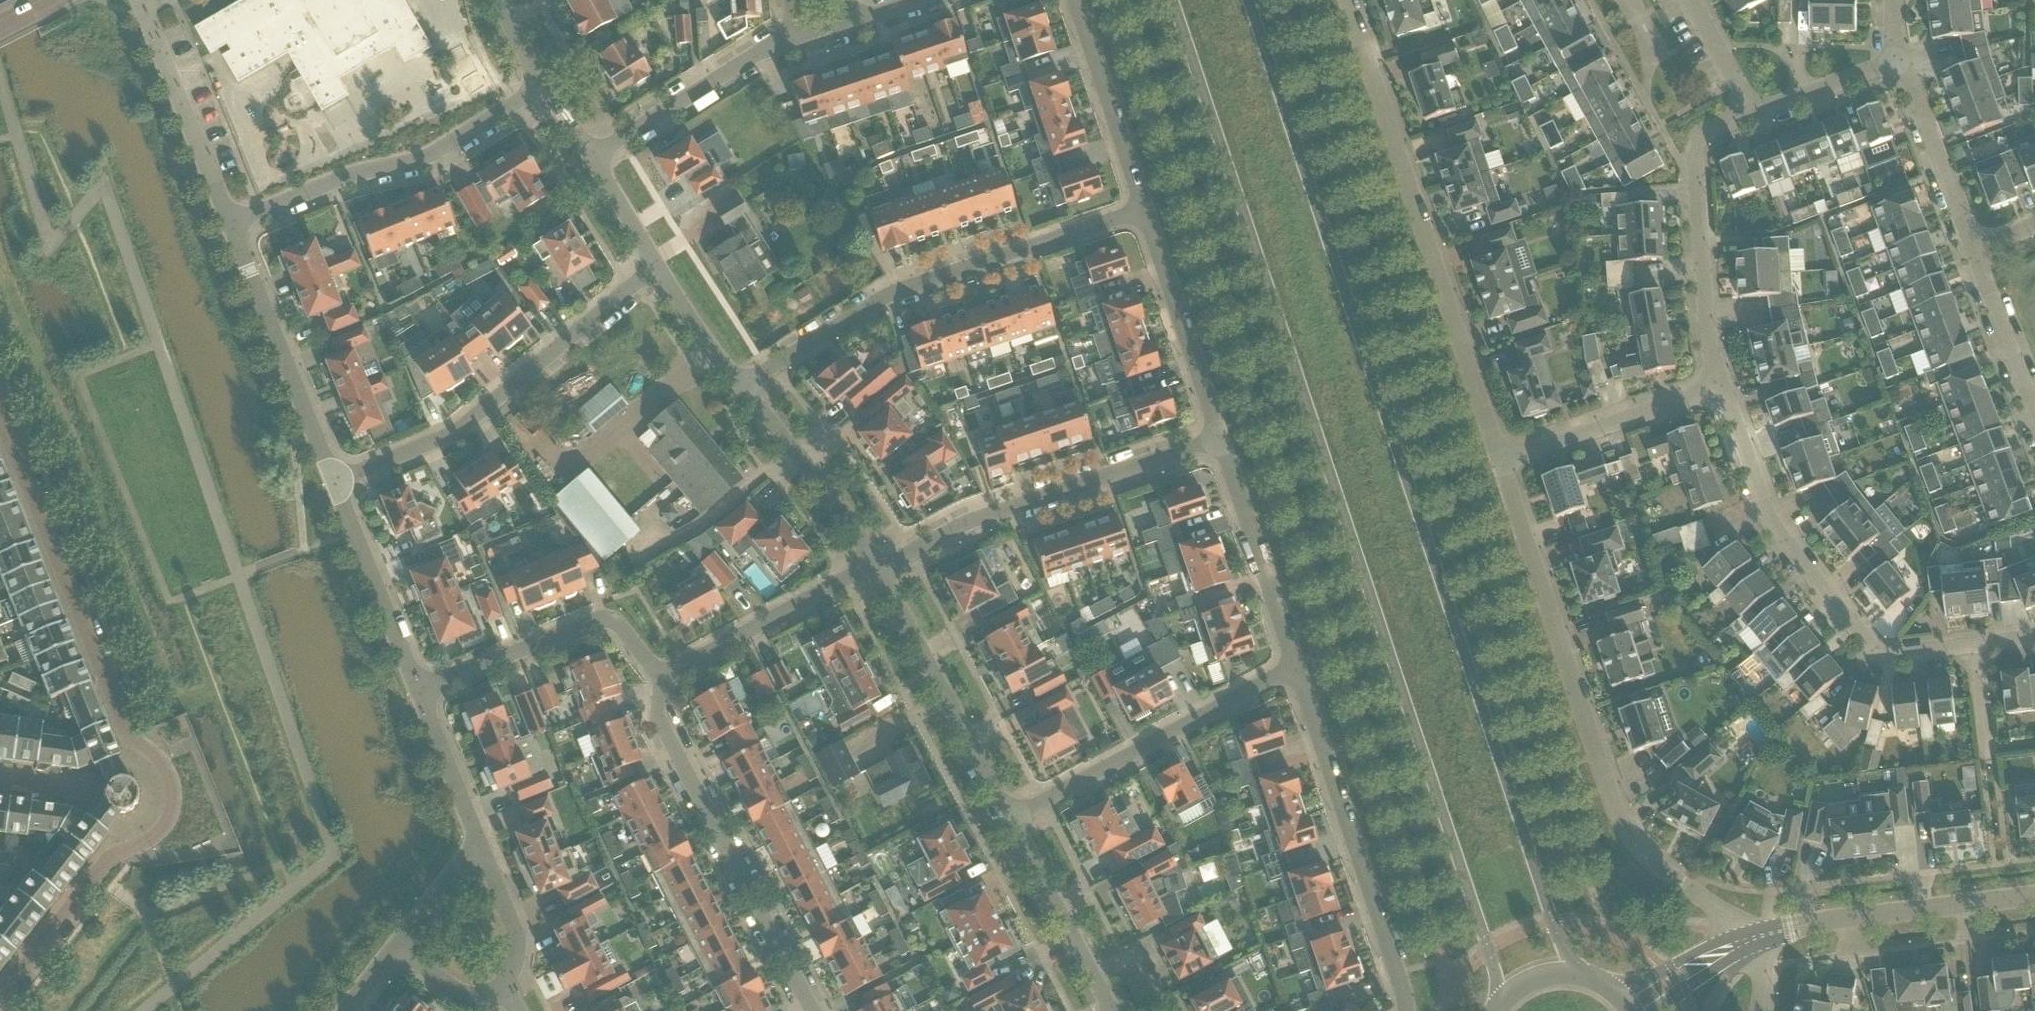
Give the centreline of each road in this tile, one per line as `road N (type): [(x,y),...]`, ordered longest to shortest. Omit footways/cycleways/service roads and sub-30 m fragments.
road 1 (secondary): [(1172,0),(1505,1002)]
road 2 (secondary): [(1574,978),(1247,0)]
road 3 (residential): [(0,997),(109,861),(162,829),(173,790),(167,770),(129,733),(0,411)]
road 4 (residential): [(1750,947),(1708,905),(1655,870),(1619,824),(1501,460)]
road 5 (residential): [(1501,460),(1349,0)]
road 6 (residential): [(2034,636),(1880,653),(1773,524),(1723,385)]
road 7 (residential): [(1144,211),(895,294),(742,388)]
road 8 (residential): [(331,485),(440,443),(655,268)]
road 9 (residential): [(807,1010),(655,719),(662,670)]
road 10 (residential): [(876,569),(966,525),(1219,442)]
road 11 (residential): [(1293,670),(1406,1010)]
road 12 (residential): [(229,227),(338,179),(430,156),(541,89)]
road 13 (residential): [(1010,822),(1293,670)]
road 14 (residential): [(1723,385),(1711,348),(1696,145),(1748,115)]
road 15 (residential): [(1750,947),(1862,918),(2034,896)]
road 16 (residential): [(1010,822),(876,569)]
road 17 (residential): [(331,485),(229,227)]
road 18 (residential): [(418,697),(599,625),(616,627),(645,664),(662,670)]
road 19 (residential): [(1144,211),(1219,442)]
road 20 (unclassified): [(229,227),(140,2)]
road 21 (residential): [(1219,442),(1293,670)]
road 22 (residential): [(662,670),(680,668),(876,569)]
road 23 (residential): [(1501,460),(1723,385)]
road 24 (residential): [(593,156),(791,38)]
road 25 (residential): [(418,697),(331,485)]
road 26 (residential): [(876,569),(742,388)]
road 27 (residential): [(1074,0),(1144,211)]
road 28 (residential): [(1108,1010),(1010,822)]
road 29 (residential): [(1975,249),(1896,60)]
road 30 (residential): [(2034,414),(1975,249)]
road 31 (residential): [(477,845),(418,697)]
road 32 (residential): [(503,993),(519,948),(477,845)]
road 33 (residential): [(1748,115),(1896,60)]
road 34 (residential): [(742,388),(655,268)]
road 35 (residential): [(1750,947),(1706,954),(1613,995)]
road 36 (residential): [(394,953),(477,845)]
road 37 (residential): [(1748,115),(1690,0)]
road 38 (residential): [(655,268),(593,156)]
road 39 (residential): [(503,993),(477,998),(450,991),(394,953)]

